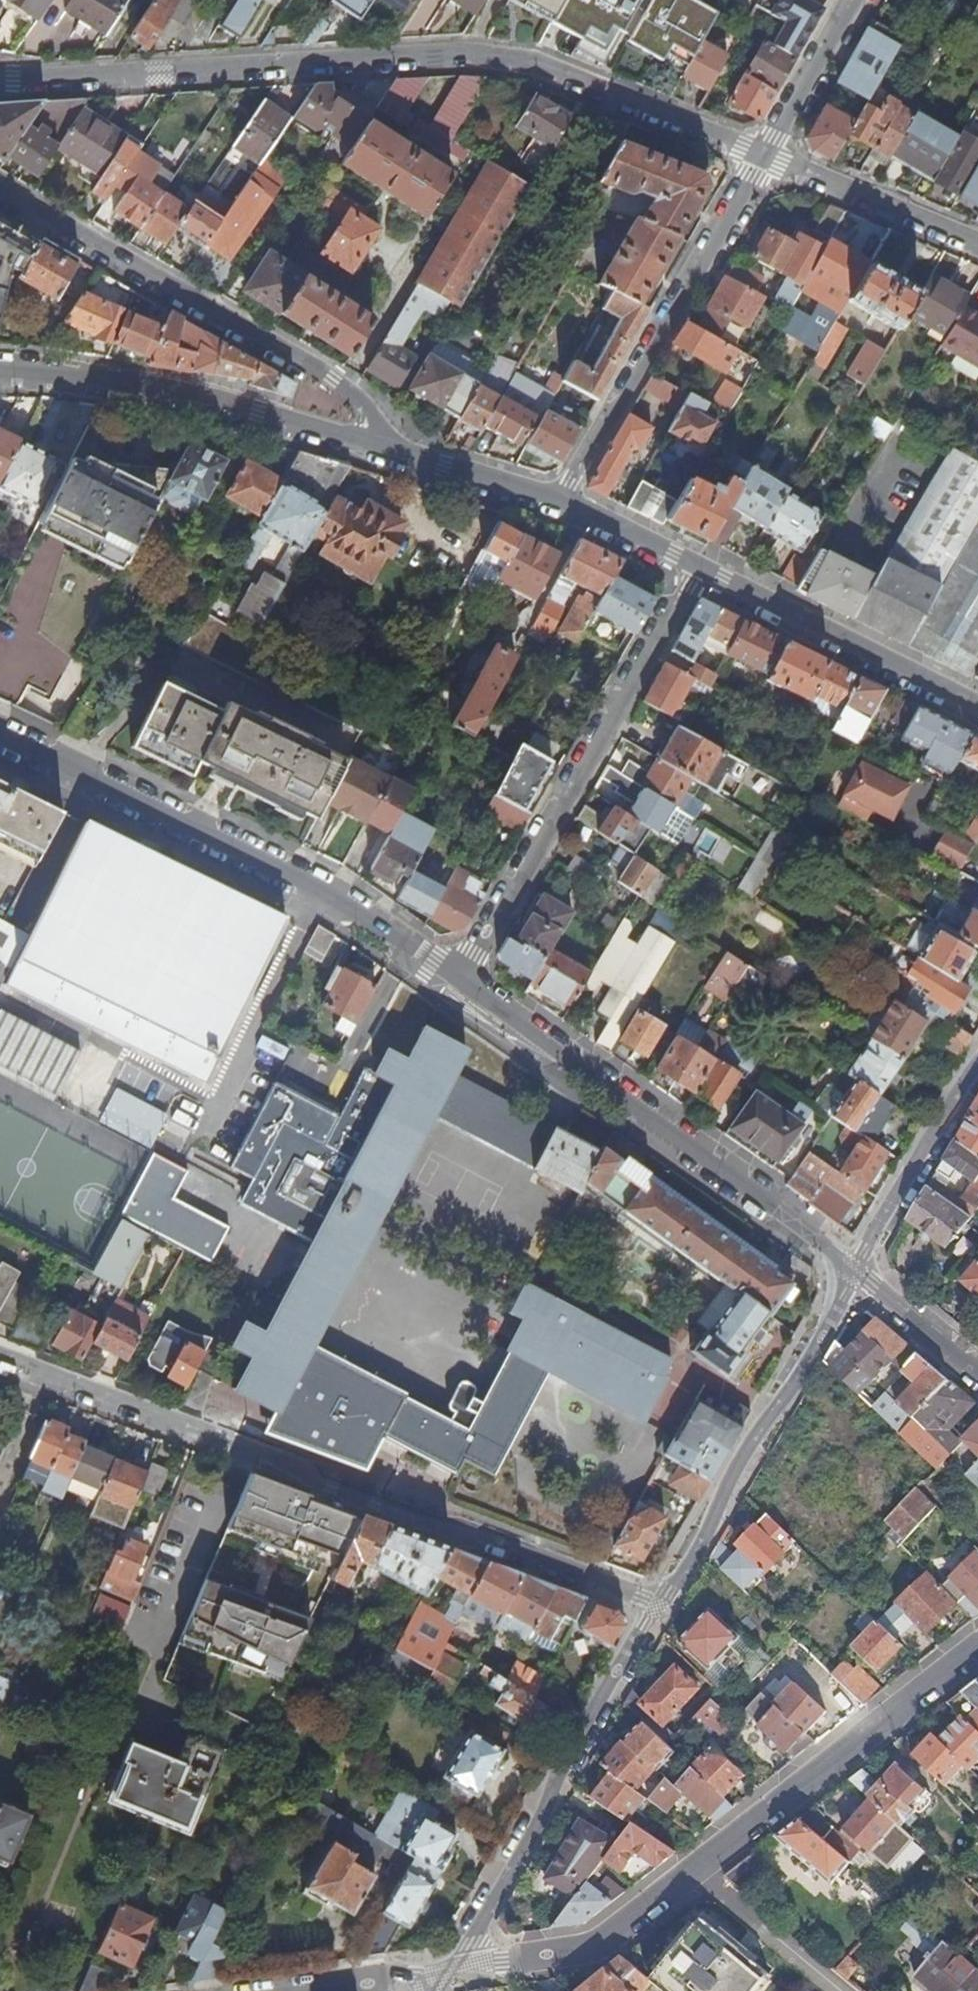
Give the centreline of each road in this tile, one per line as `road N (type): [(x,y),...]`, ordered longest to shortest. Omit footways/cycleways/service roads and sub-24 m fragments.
road 1 (unclassified): [(765,155),(531,61),(494,55),(0,77)]
road 2 (unclassified): [(657,1605),(0,1355)]
road 3 (secondary): [(0,735),(299,879),(457,982)]
road 4 (secondary): [(457,982),(854,1272)]
road 5 (residential): [(457,982),(699,567)]
road 6 (residential): [(376,445),(367,408),(332,379),(0,188)]
road 7 (residential): [(657,1605),(451,1971)]
road 8 (unclassified): [(563,498),(765,155)]
road 9 (residential): [(854,1272),(792,1390),(730,1480),(705,1539),(657,1605)]
road 10 (secondary): [(376,445),(146,389),(0,370)]
road 11 (residential): [(693,1868),(977,1645)]
road 12 (secondary): [(977,703),(699,567)]
road 13 (residential): [(693,1868),(591,1947),(451,1971)]
road 14 (residential): [(977,1067),(854,1272)]
road 15 (unclassified): [(977,241),(765,155)]
road 16 (secondary): [(563,498),(376,445)]
road 17 (residential): [(693,1868),(842,1990)]
road 18 (unclassified): [(765,155),(855,0)]
road 19 (secondary): [(854,1272),(977,1377)]
road 20 (secondary): [(699,567),(563,498)]
road 21 (residential): [(451,1971),(314,1990)]

